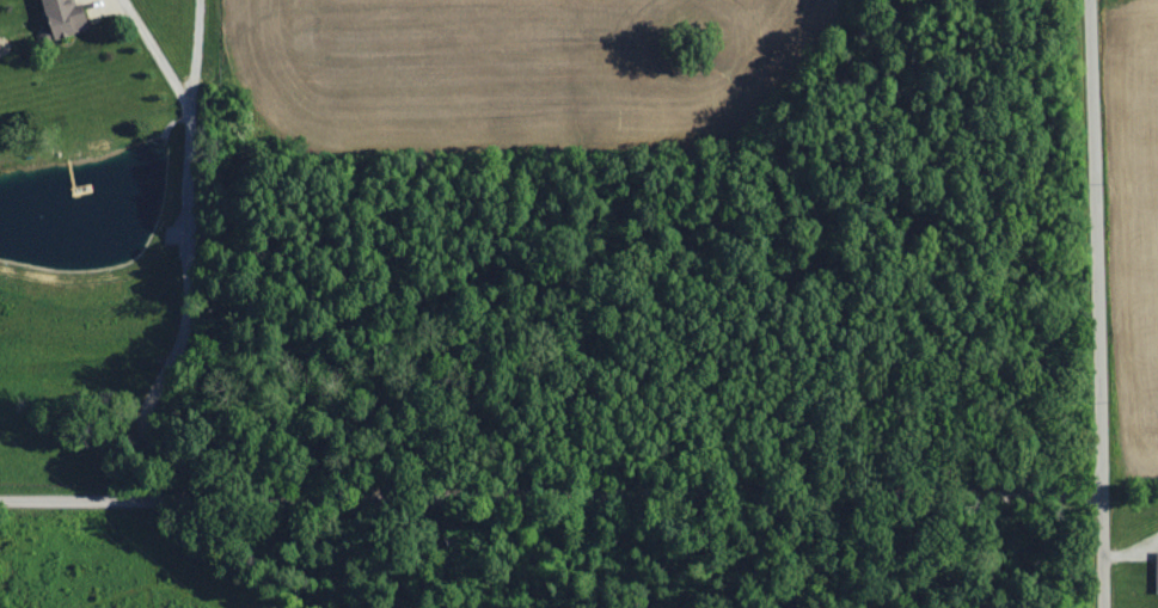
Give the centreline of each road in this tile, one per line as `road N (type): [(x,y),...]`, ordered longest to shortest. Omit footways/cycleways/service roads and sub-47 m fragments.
road 1 (residential): [(0,499),(586,491),(1097,497)]
road 2 (residential): [(1099,607),(1092,0)]
road 3 (residential): [(178,498),(183,364),(207,260),(192,110),(127,0)]

